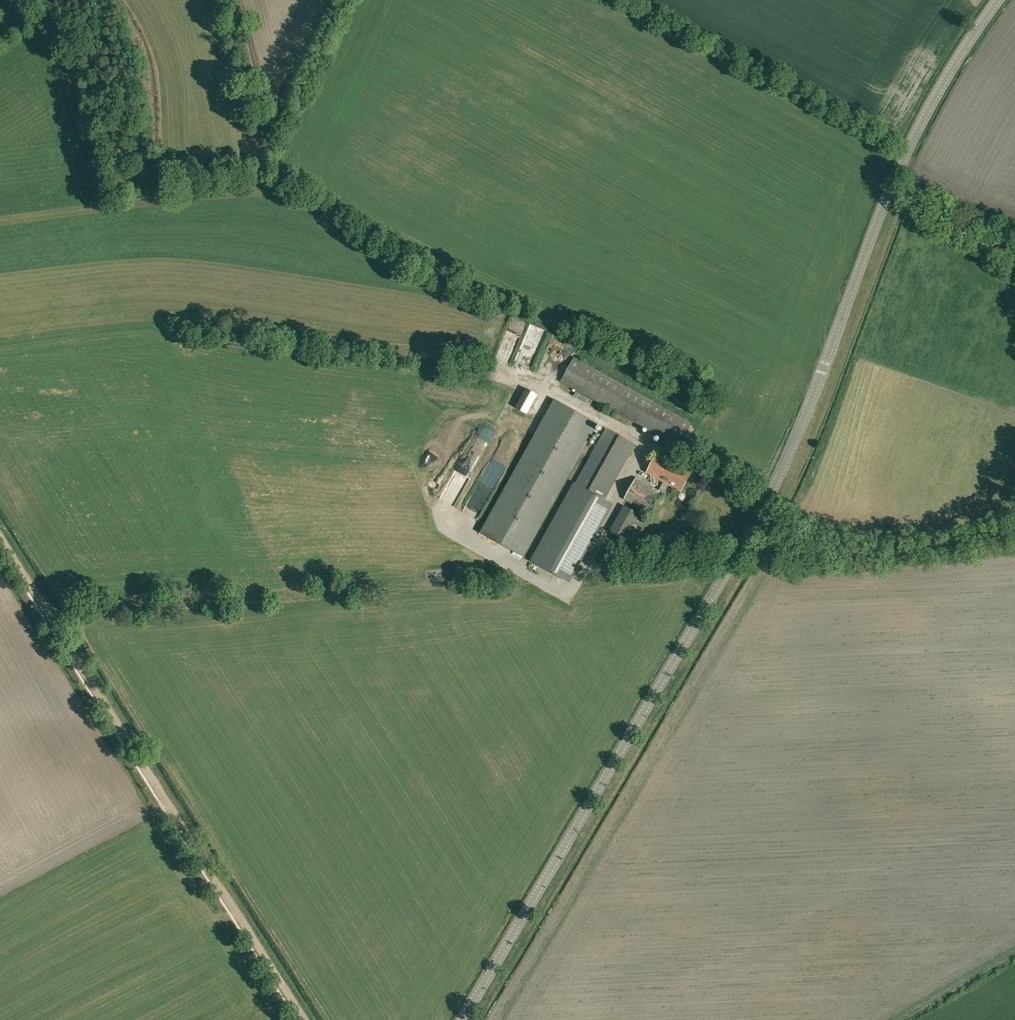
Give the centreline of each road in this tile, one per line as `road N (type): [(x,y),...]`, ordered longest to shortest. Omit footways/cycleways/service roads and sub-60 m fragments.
road 1 (tertiary): [(463,1019),(762,514),(910,148),(1000,0)]
road 2 (track): [(0,533),(303,1019)]

